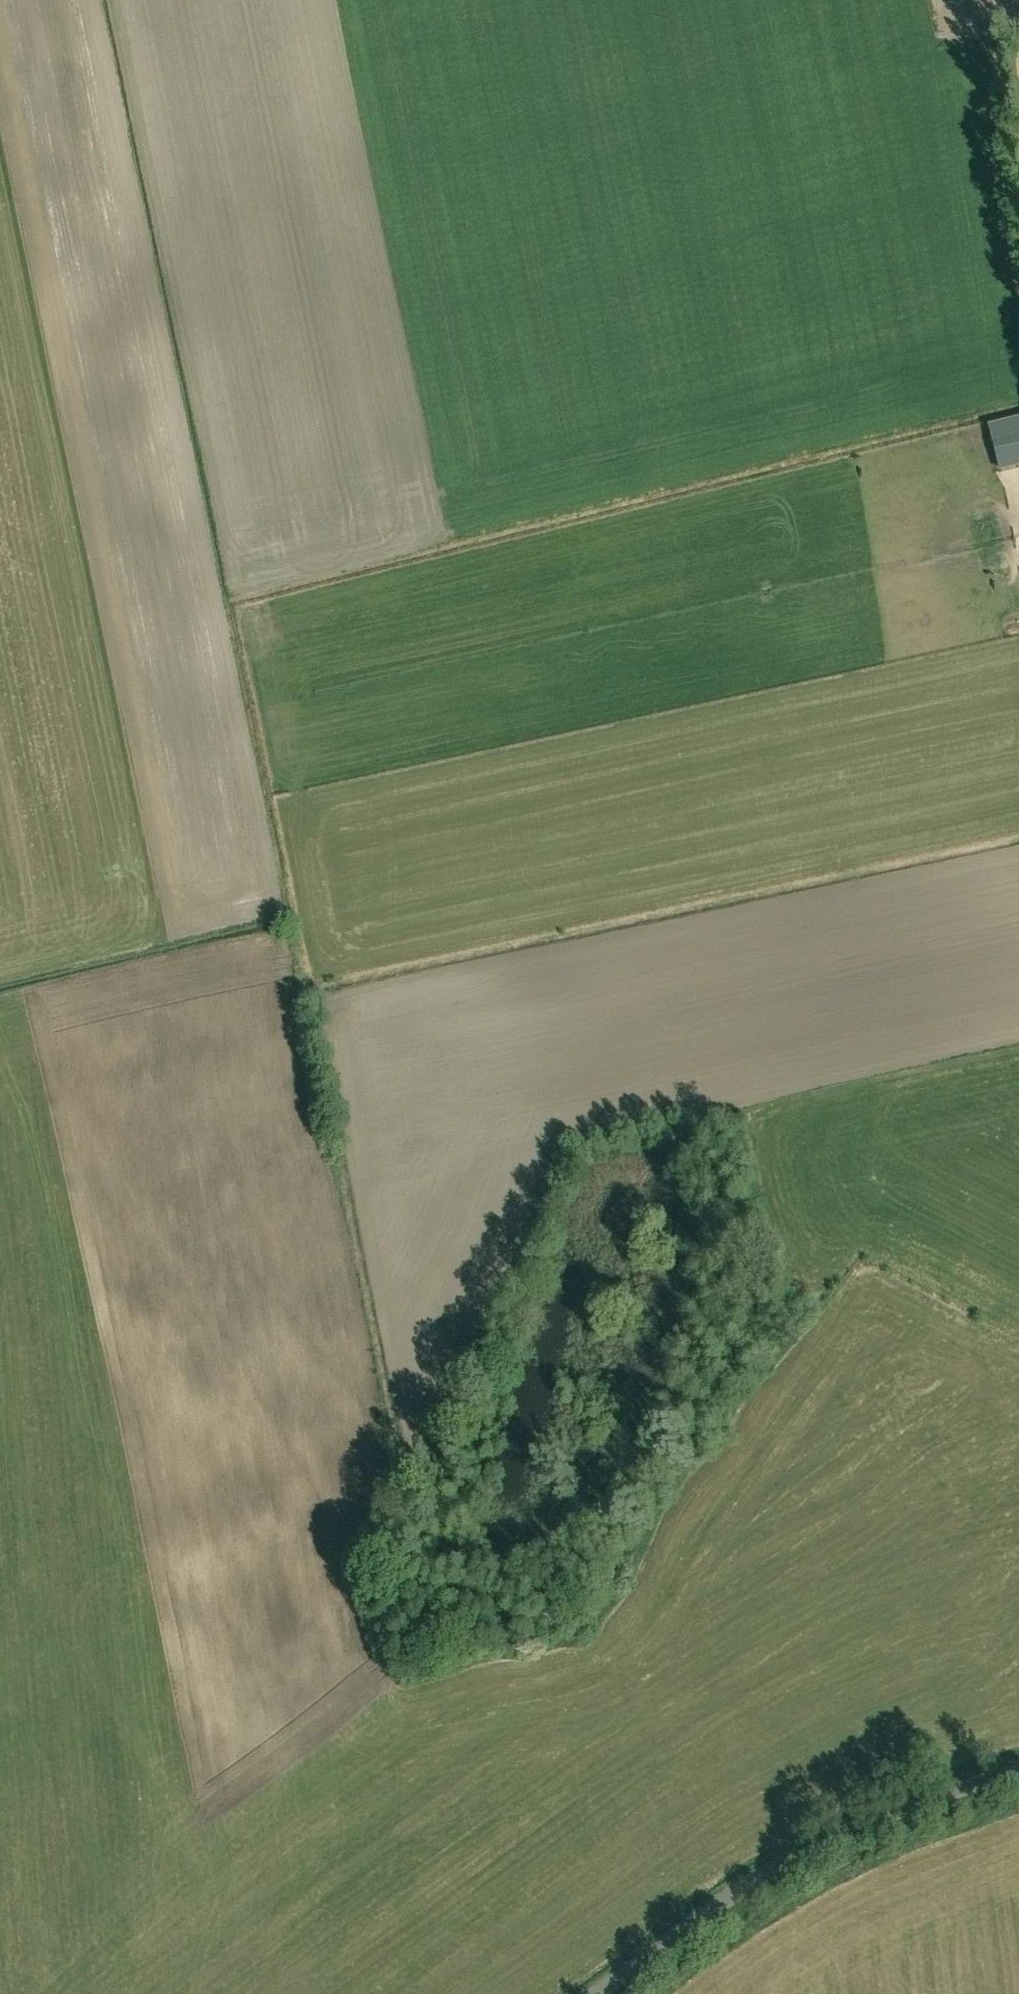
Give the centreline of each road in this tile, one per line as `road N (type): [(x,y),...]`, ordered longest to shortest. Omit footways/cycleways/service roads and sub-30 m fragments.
road 1 (unclassified): [(601,1993),(758,1878),(917,1803),(1018,1768)]

